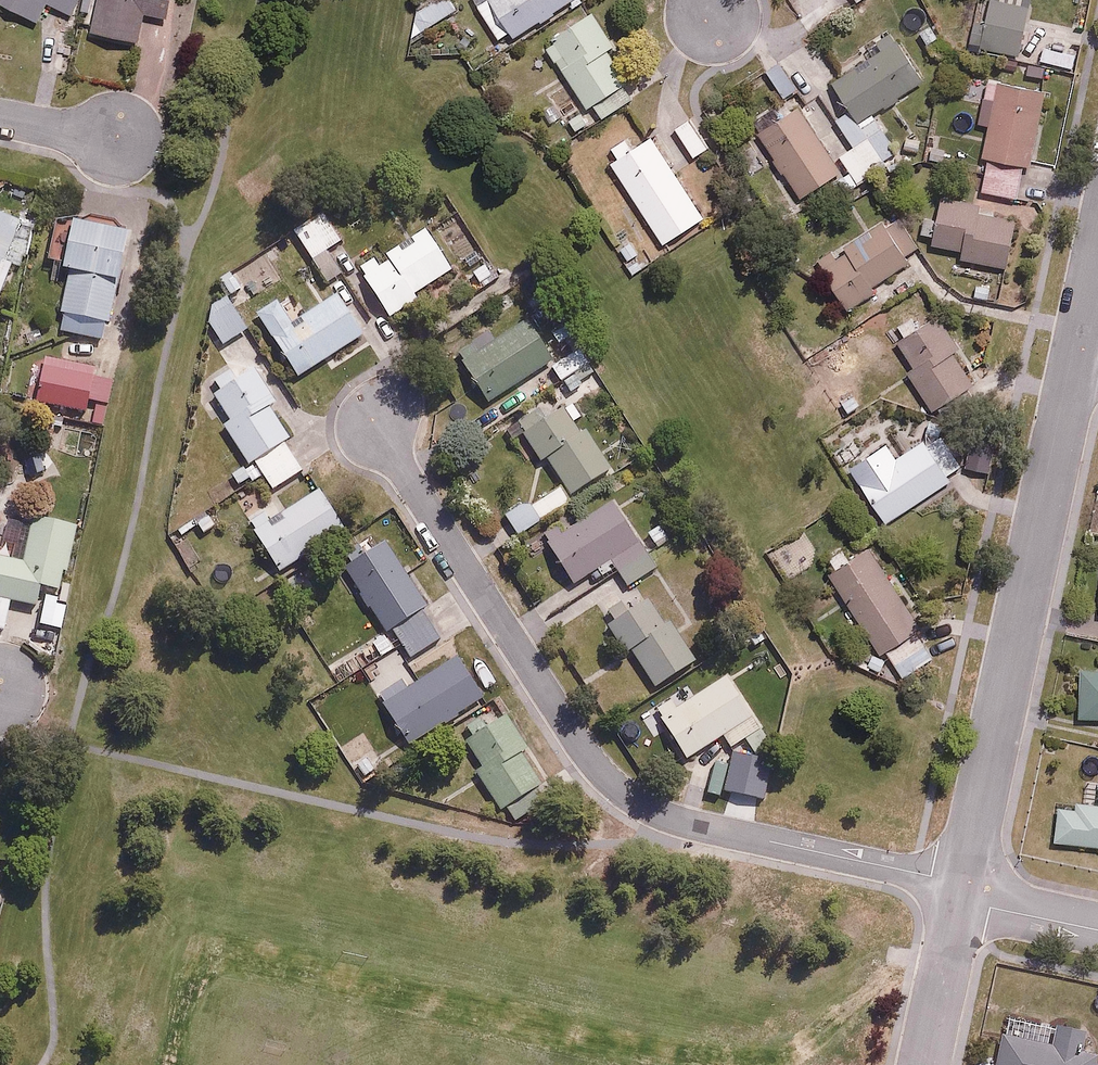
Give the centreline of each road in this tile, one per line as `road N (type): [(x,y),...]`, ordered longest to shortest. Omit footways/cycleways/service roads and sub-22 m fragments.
road 1 (residential): [(961,882),(771,841),(672,831),(594,768),(383,433)]
road 2 (residential): [(1077,350),(961,882)]
road 3 (residential): [(957,901),(921,1064)]
road 4 (residential): [(1097,931),(957,901)]
road 5 (residential): [(119,140),(0,115)]

